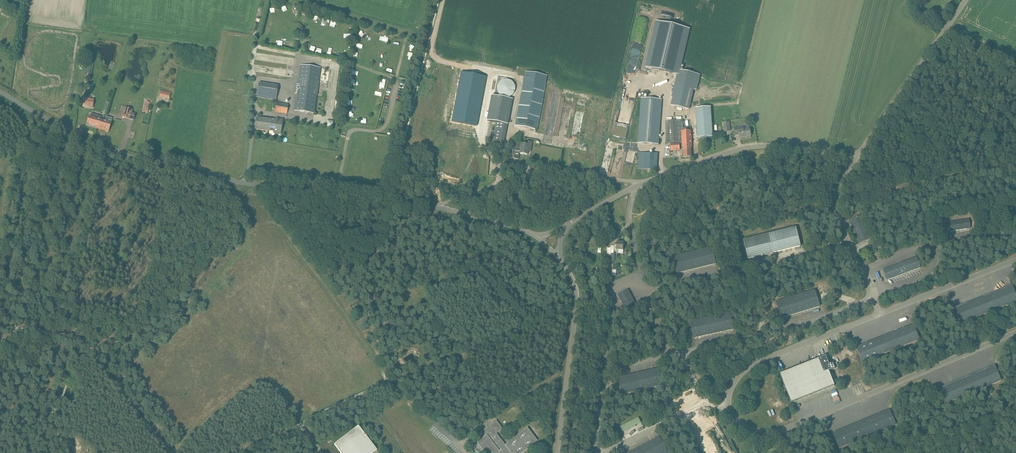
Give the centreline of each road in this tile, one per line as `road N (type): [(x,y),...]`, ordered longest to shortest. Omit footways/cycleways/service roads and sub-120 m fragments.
road 1 (unclassified): [(421,206),(125,154),(72,135),(0,91)]
road 2 (unclassified): [(643,183),(761,143),(858,155),(963,0)]
road 3 (track): [(500,183),(483,139),(493,73),(432,58),(445,0)]
road 4 (unclassified): [(421,206),(549,166),(643,183)]
road 5 (unclassified): [(554,452),(577,297),(557,255)]
road 6 (track): [(493,73),(520,78),(500,183)]
road 7 (unclassified): [(537,237),(421,206)]

